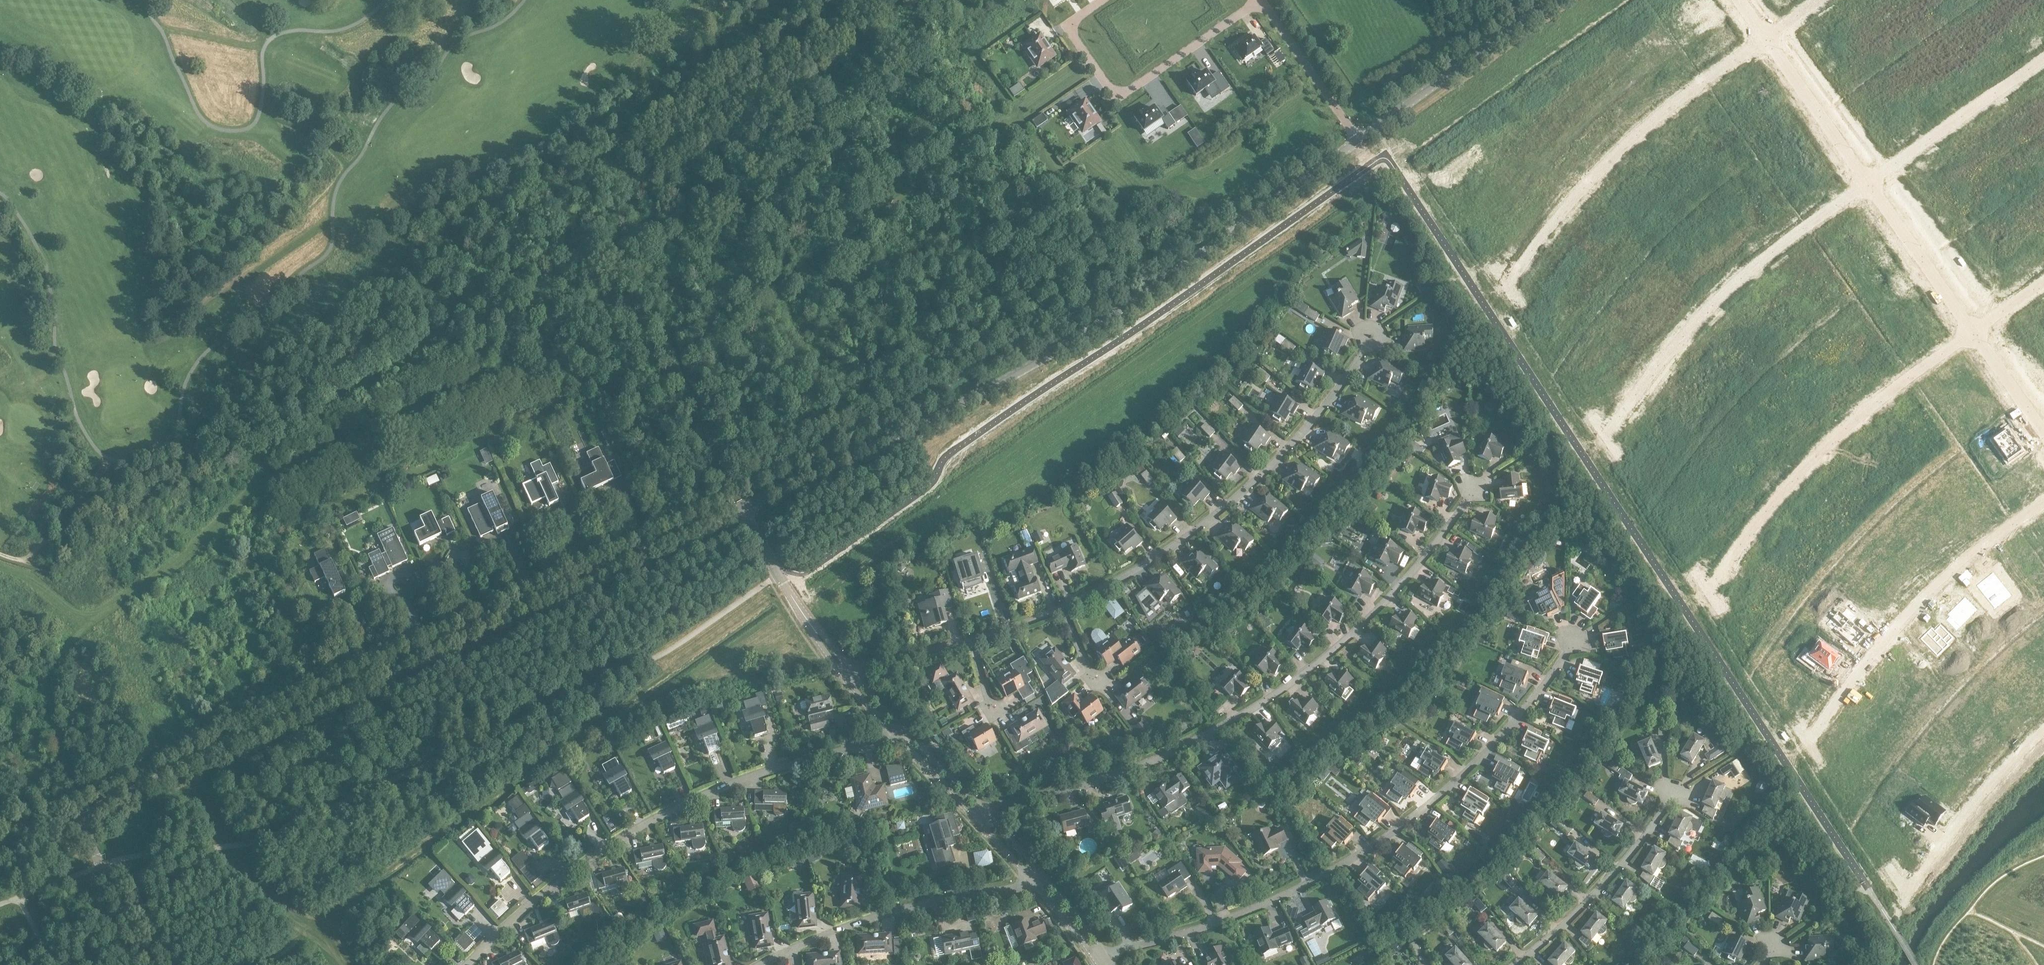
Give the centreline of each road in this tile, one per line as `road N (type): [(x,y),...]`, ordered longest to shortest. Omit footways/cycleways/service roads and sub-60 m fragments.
road 1 (tertiary): [(76,817),(187,757),(742,508)]
road 2 (tertiary): [(742,508),(1031,367),(1359,139)]
road 3 (residential): [(984,809),(1128,772),(1264,704),(1383,607),(1475,490)]
road 4 (residential): [(1105,949),(1189,931),(1261,904),(1389,836),(1506,732),(1572,641)]
road 5 (residential): [(470,964),(590,858),(649,820),(786,764),(899,739)]
road 6 (residential): [(1063,608),(1142,567),(1245,492),(1339,390),(1370,340)]
road 7 (residential): [(1712,594),(1791,484),(1972,331)]
road 8 (residential): [(1507,285),(1627,145),(1770,37)]
road 9 (residential): [(1612,424),(1717,296),(1868,183)]
road 10 (residential): [(1814,741),(1892,637),(2043,506)]
road 11 (residential): [(1102,0),(1067,24),(1112,93),(1124,94),(1261,0)]
road 12 (residential): [(762,964),(894,910),(1032,879)]
road 13 (tertiary): [(1359,139),(1551,0)]
road 14 (residential): [(1517,964),(1615,875),(1675,793)]
road 15 (residential): [(2043,56),(1868,183)]
road 16 (residential): [(1920,885),(2001,775),(2043,731)]
road 17 (residential): [(1868,183),(1972,331)]
road 18 (residential): [(1770,37),(1868,183)]
road 19 (residential): [(1359,139),(1261,0)]
road 20 (tertiary): [(150,964),(76,817)]
road 21 (residential): [(850,666),(972,641)]
road 22 (residential): [(1972,331),(2043,432)]
road 23 (unclassified): [(803,613),(742,508)]

